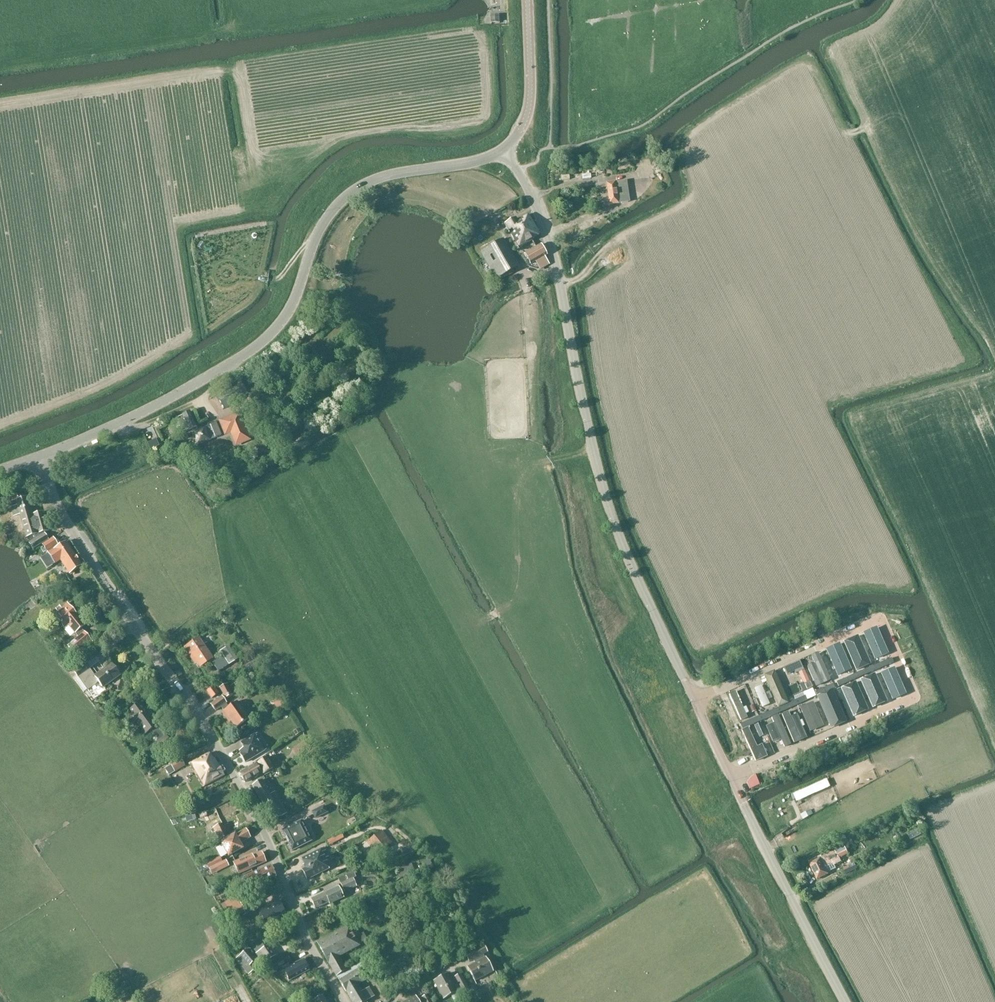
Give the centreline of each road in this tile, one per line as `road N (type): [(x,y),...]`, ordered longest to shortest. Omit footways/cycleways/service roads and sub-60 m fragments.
road 1 (tertiary): [(844,1001),(629,561),(583,406),(555,253),(503,149)]
road 2 (tertiary): [(342,1001),(309,946),(248,798),(70,526),(39,459)]
road 3 (tertiary): [(39,459),(185,390),(263,342),(294,303),(326,219),(348,195),(379,179),(503,149)]
road 4 (tertiary): [(503,149),(529,104),(527,0)]

